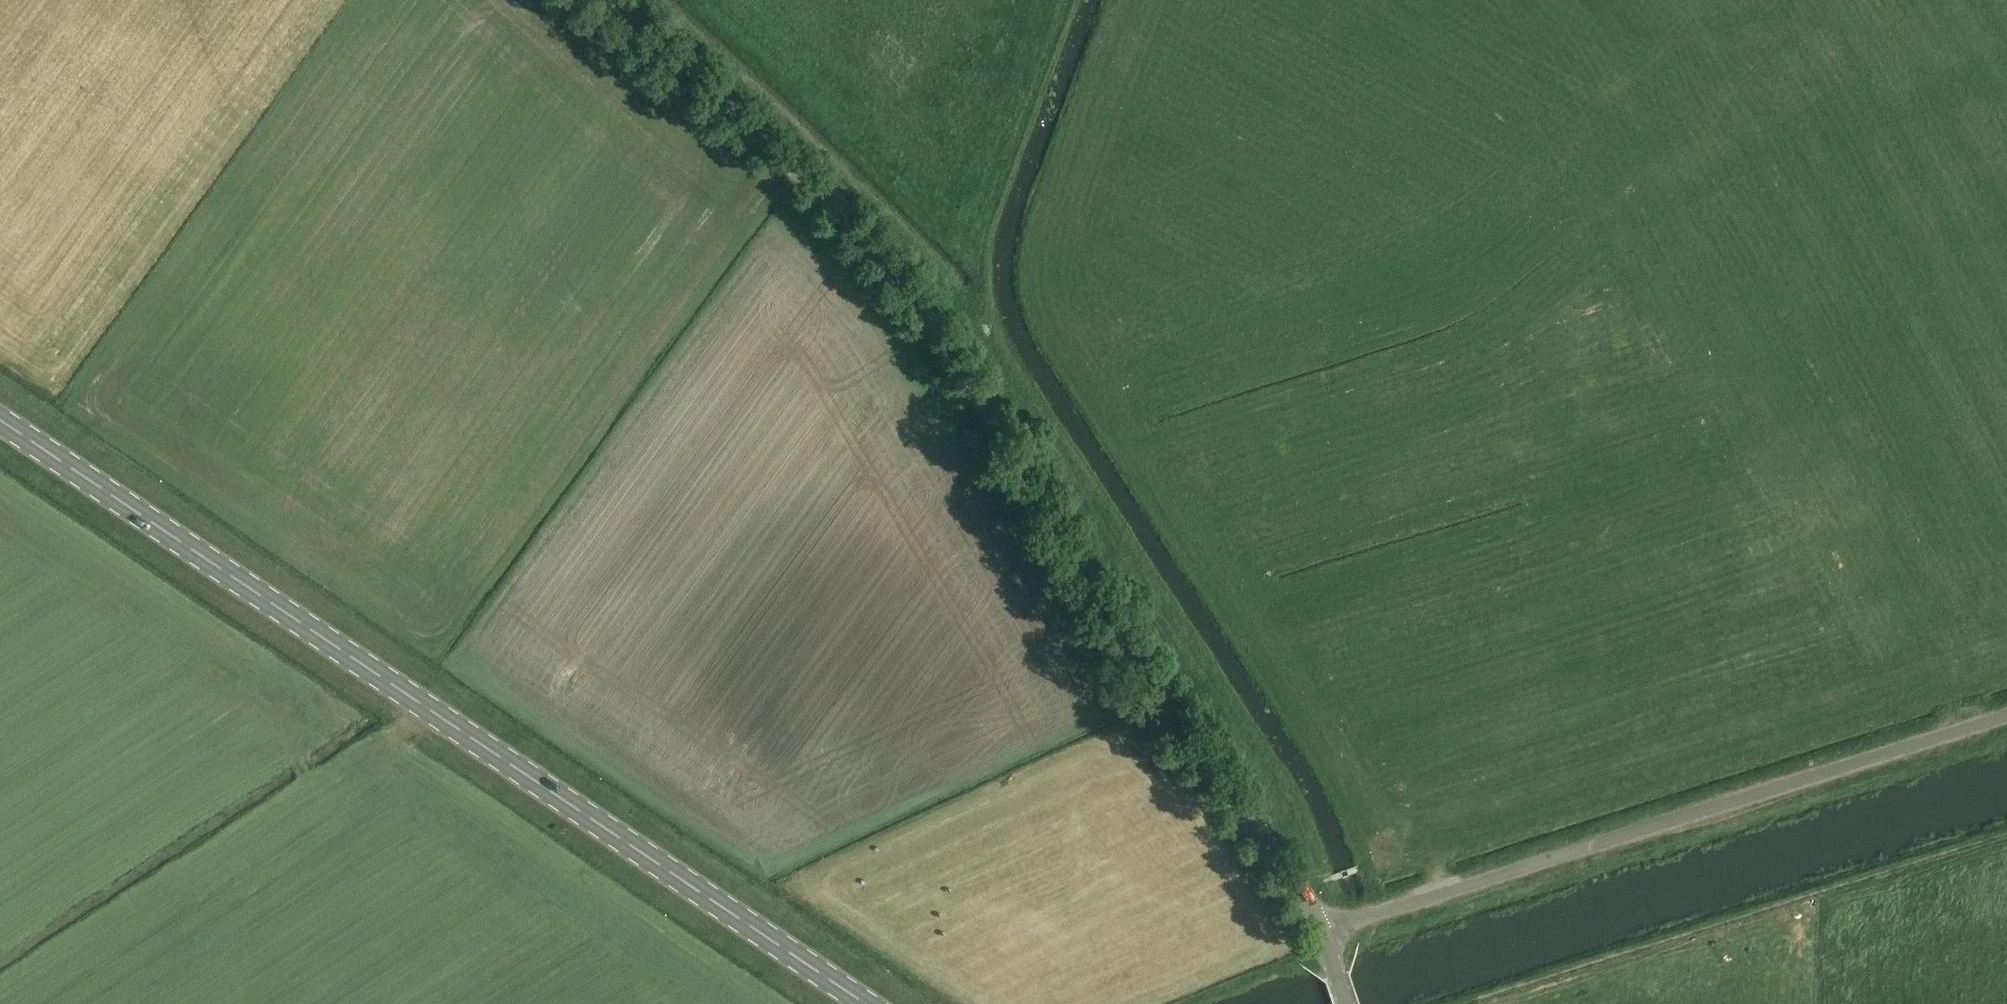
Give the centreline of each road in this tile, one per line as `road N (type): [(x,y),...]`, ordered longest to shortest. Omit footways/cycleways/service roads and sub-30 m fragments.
road 1 (tertiary): [(1321,932),(883,251),(611,0)]
road 2 (primary): [(865,1003),(0,420)]
road 3 (unclassified): [(1321,932),(2006,716)]

